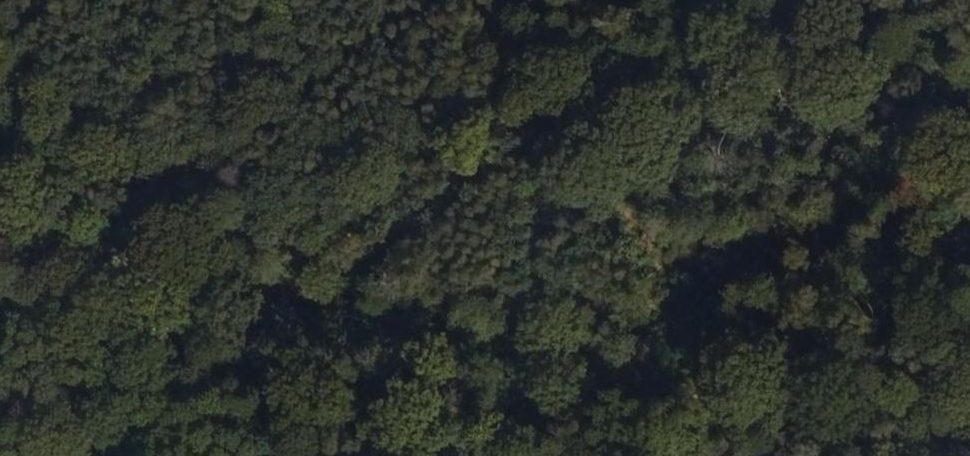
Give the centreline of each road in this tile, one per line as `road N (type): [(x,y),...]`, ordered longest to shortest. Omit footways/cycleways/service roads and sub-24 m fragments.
road 1 (track): [(0,255),(760,455)]

